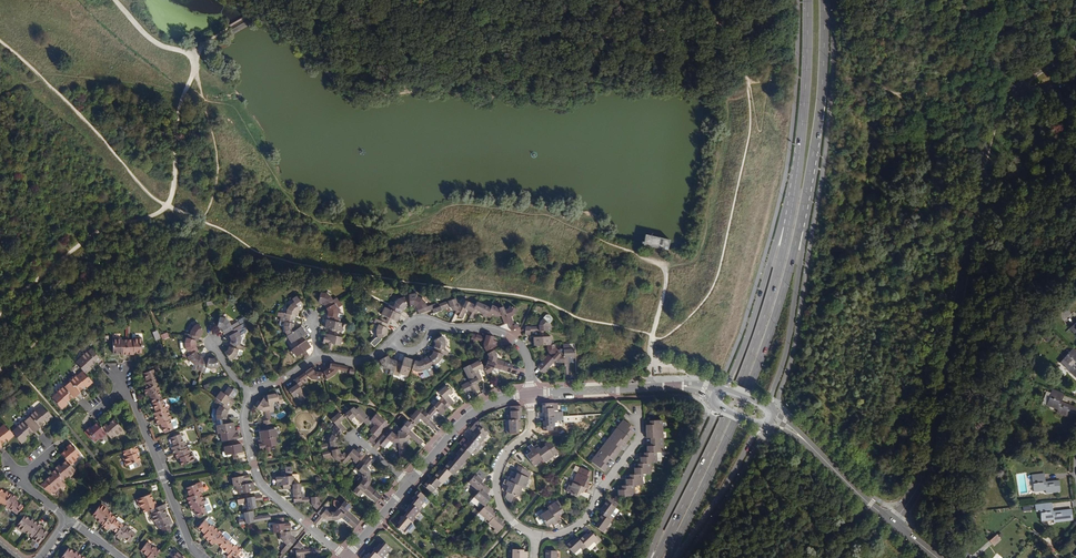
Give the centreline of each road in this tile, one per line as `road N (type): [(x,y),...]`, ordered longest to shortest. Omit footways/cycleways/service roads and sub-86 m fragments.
road 1 (track): [(113,0),(162,47),(192,53),(167,208),(97,230),(0,310)]
road 2 (primary): [(798,159),(783,245),(750,353),(656,557)]
road 3 (track): [(0,381),(82,300),(204,216),(217,154),(194,66)]
road 4 (primary): [(668,557),(761,357),(809,191)]
road 5 (track): [(722,30),(685,15),(595,40),(478,42),(353,0)]
road 6 (unclassified): [(892,520),(928,468),(985,162)]
road 7 (track): [(747,84),(749,131),(715,287),(694,313),(652,339)]
road 8 (primary): [(798,159),(745,340),(722,387)]
road 9 (primary): [(769,407),(809,191)]
road 10 (residential): [(346,557),(261,483),(246,425),(252,395)]
road 11 (primary): [(809,191),(824,0)]
road 12 (residential): [(201,557),(127,387)]
road 13 (residential): [(535,533),(564,532),(584,520),(640,438),(639,414)]
road 14 (residential): [(531,394),(530,433),(506,454),(497,488),(508,517),(535,533)]
road 15 (primary): [(714,406),(649,557)]
road 16 (primary): [(807,0),(798,159)]
road 17 (residential): [(252,395),(318,357),(369,359),(395,344)]
road 18 (primary): [(675,557),(762,427)]
road 19 (tertiary): [(409,483),(478,409),(531,394)]
road 20 (tertiary): [(531,394),(679,386)]
road 21 (residential): [(431,327),(487,329),(512,338),(527,358),(531,394)]
road 22 (track): [(652,339),(666,272),(621,248)]

